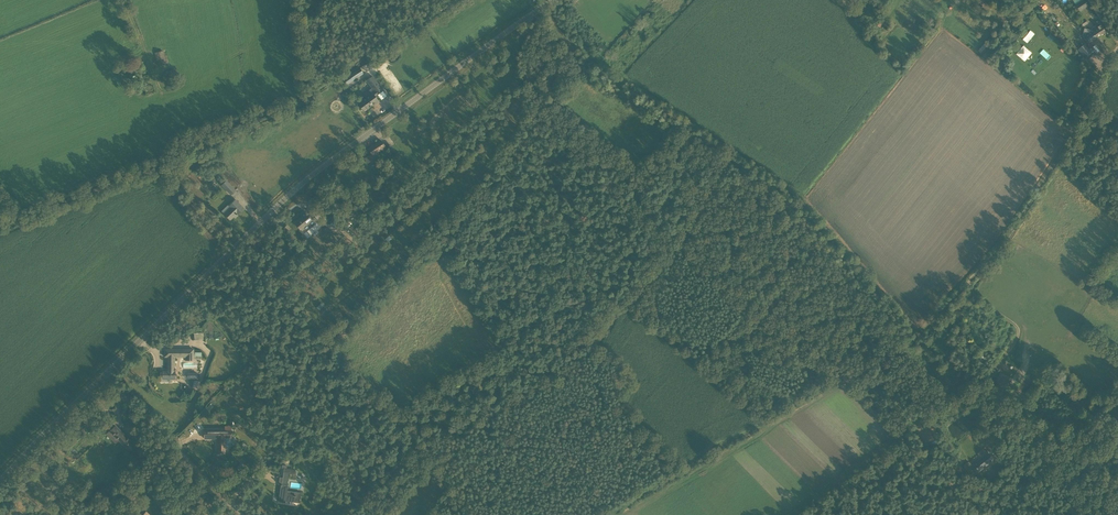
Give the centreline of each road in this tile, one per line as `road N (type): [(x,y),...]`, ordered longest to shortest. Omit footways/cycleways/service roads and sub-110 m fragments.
road 1 (tertiary): [(104,374),(319,169),(555,0)]
road 2 (track): [(918,334),(787,181),(581,45),(552,0)]
road 3 (track): [(346,514),(411,455),(573,367),(608,332),(667,238)]
road 4 (track): [(842,383),(956,488),(980,491),(1077,480),(1117,414)]
road 5 (track): [(842,383),(703,454),(608,514)]
road 6 (track): [(667,238),(717,272),(842,383)]
road 7 (track): [(667,238),(588,170),(543,115),(528,83)]
road 8 (unclassified): [(242,514),(104,374)]
road 9 (track): [(446,251),(451,224),(523,124),(528,83)]
road 10 (track): [(842,383),(900,350),(966,283)]
road 11 (tertiary): [(0,480),(104,374)]

